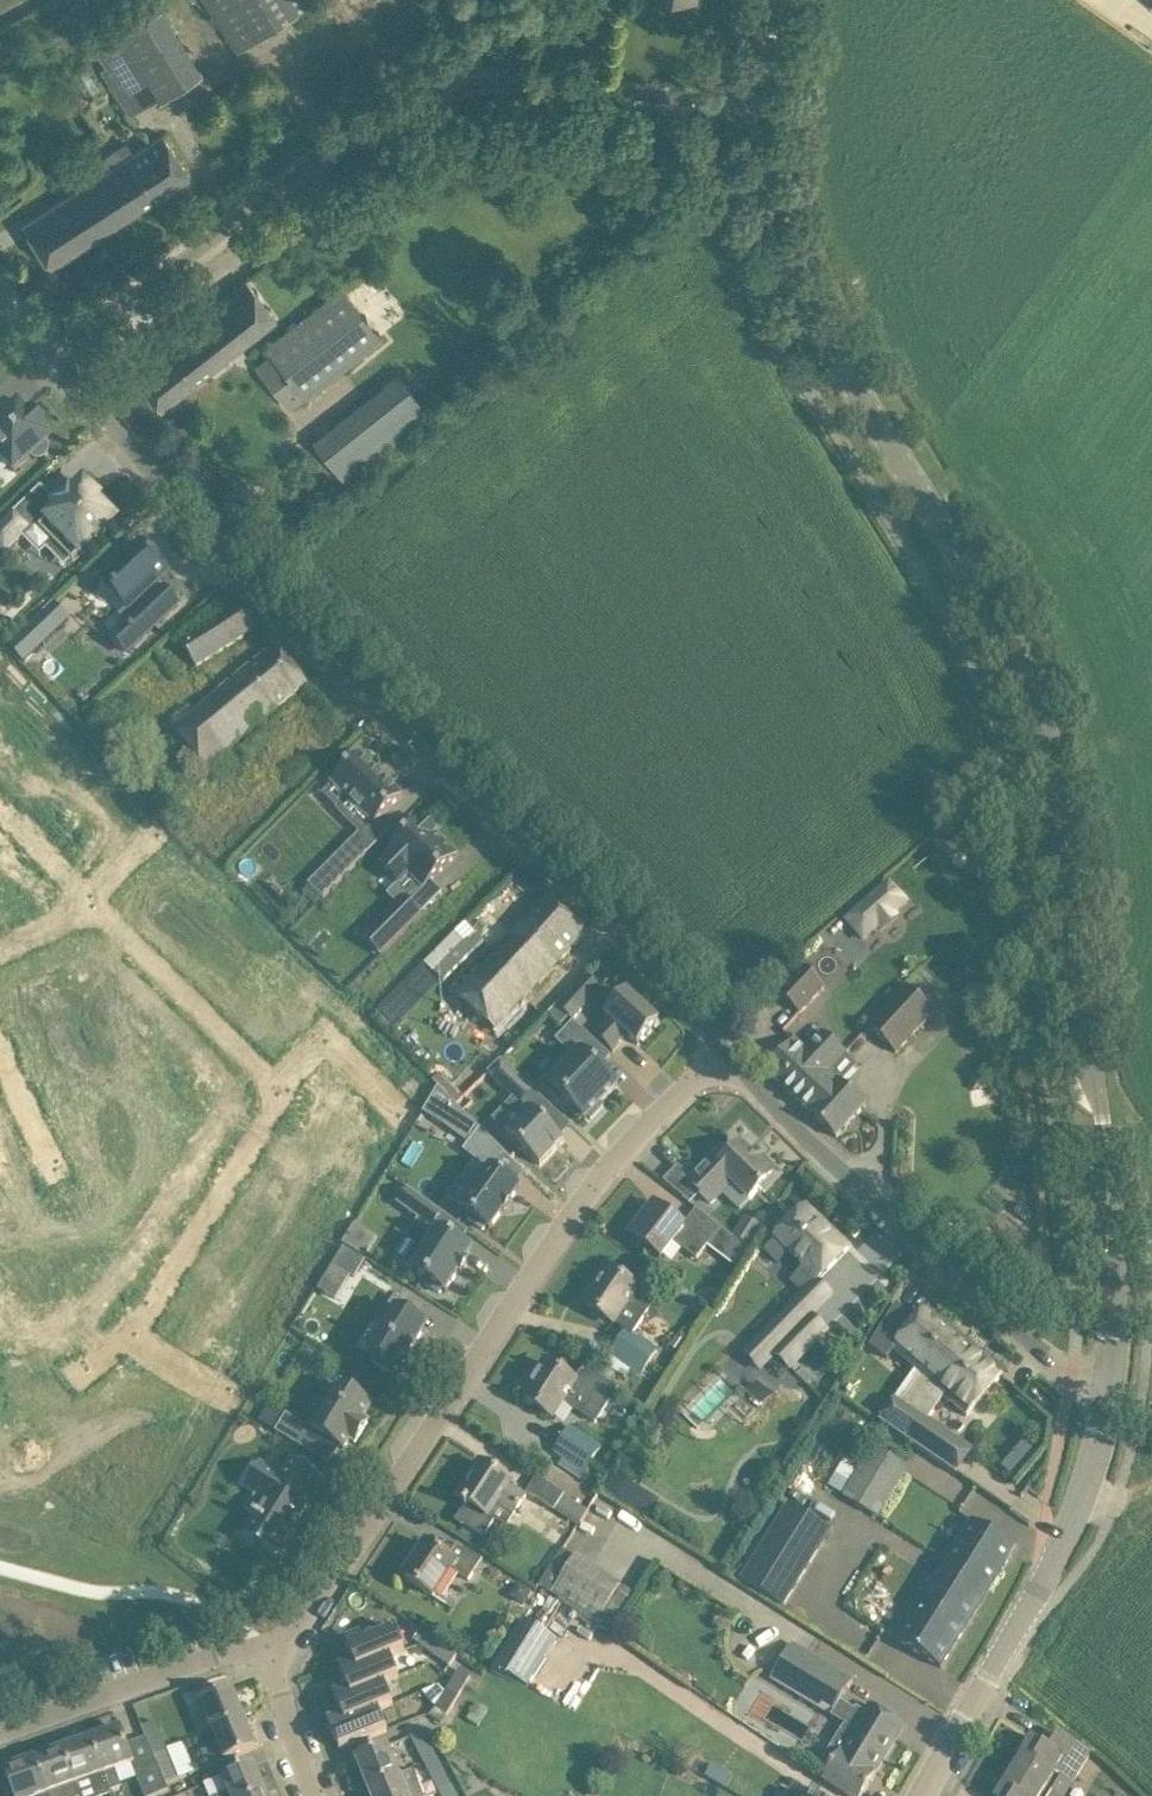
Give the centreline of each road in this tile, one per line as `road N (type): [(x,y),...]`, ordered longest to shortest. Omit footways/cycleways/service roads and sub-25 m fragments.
road 1 (tertiary): [(1108,1386),(1102,1131),(1057,804),(1025,673),(995,611),(823,339),(788,262),(771,195),(767,101)]
road 2 (unclassified): [(767,101),(552,81),(452,86),(400,108),(53,354)]
road 3 (residential): [(277,1658),(578,1204),(725,1052)]
road 4 (unclassified): [(515,835),(297,635),(53,354)]
road 5 (unclassified): [(1108,1386),(1076,1380),(816,1148),(725,1052)]
road 6 (tertiary): [(923,1795),(1087,1495),(1108,1386)]
road 7 (residential): [(286,1085),(0,803)]
road 8 (residential): [(76,1380),(138,1329),(286,1085)]
road 9 (residential): [(286,1085),(515,835)]
road 10 (unclassified): [(725,1052),(515,835)]
road 11 (residential): [(0,1735),(218,1654),(254,1648),(277,1658)]
road 12 (residential): [(317,1795),(282,1702),(277,1658)]

